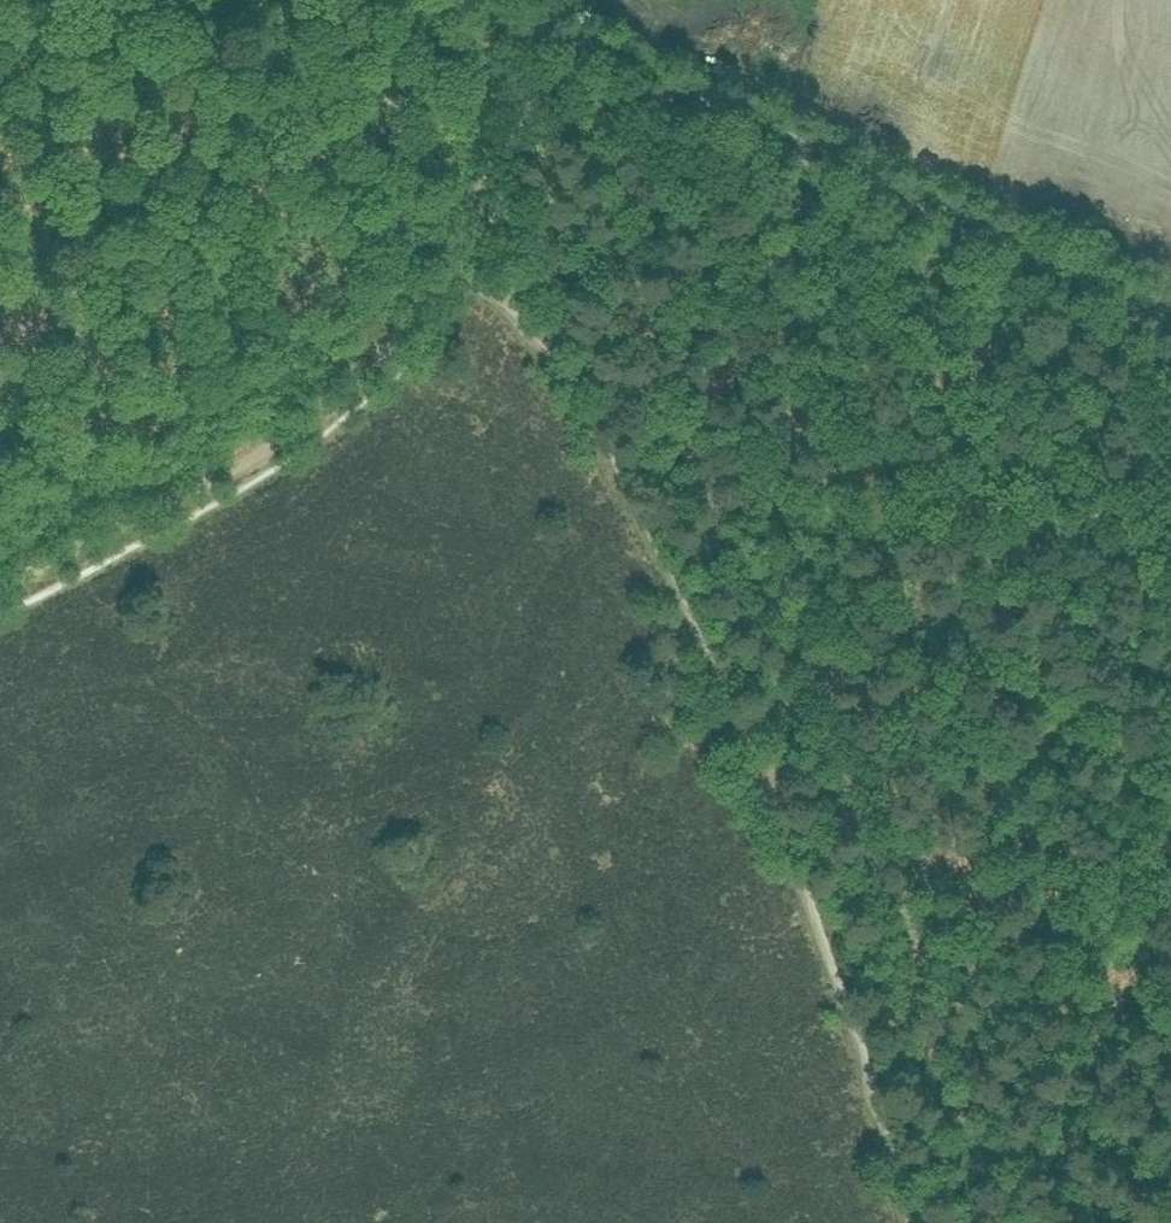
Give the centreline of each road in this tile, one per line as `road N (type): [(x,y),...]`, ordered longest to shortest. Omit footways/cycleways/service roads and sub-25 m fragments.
road 1 (track): [(458,285),(510,305),(536,333),(683,603),(805,897),(906,1222)]
road 2 (track): [(1170,310),(517,17)]
road 3 (track): [(0,589),(282,436),(364,368),(442,277)]
road 4 (track): [(442,277),(491,159),(520,0)]

